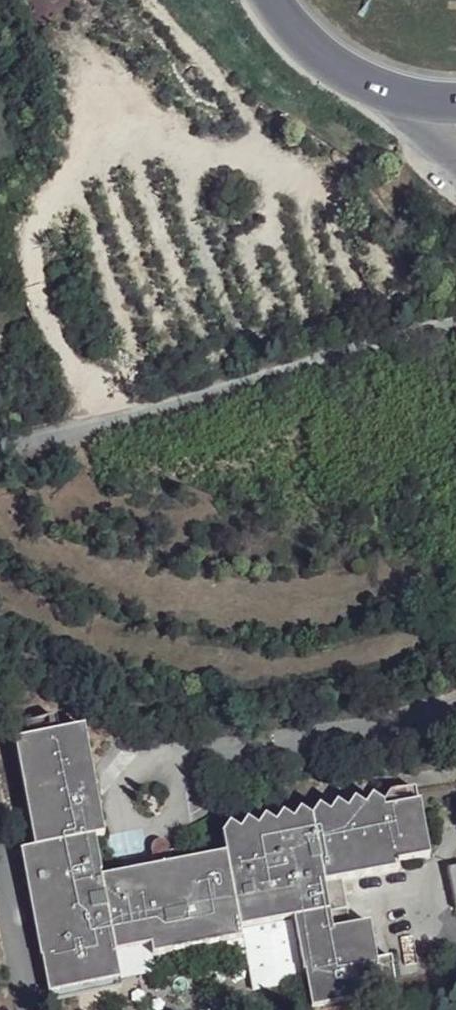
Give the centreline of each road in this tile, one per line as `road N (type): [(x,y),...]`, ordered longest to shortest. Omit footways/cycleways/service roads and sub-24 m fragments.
road 1 (primary): [(270,0),(336,68),(409,98),(455,103)]

